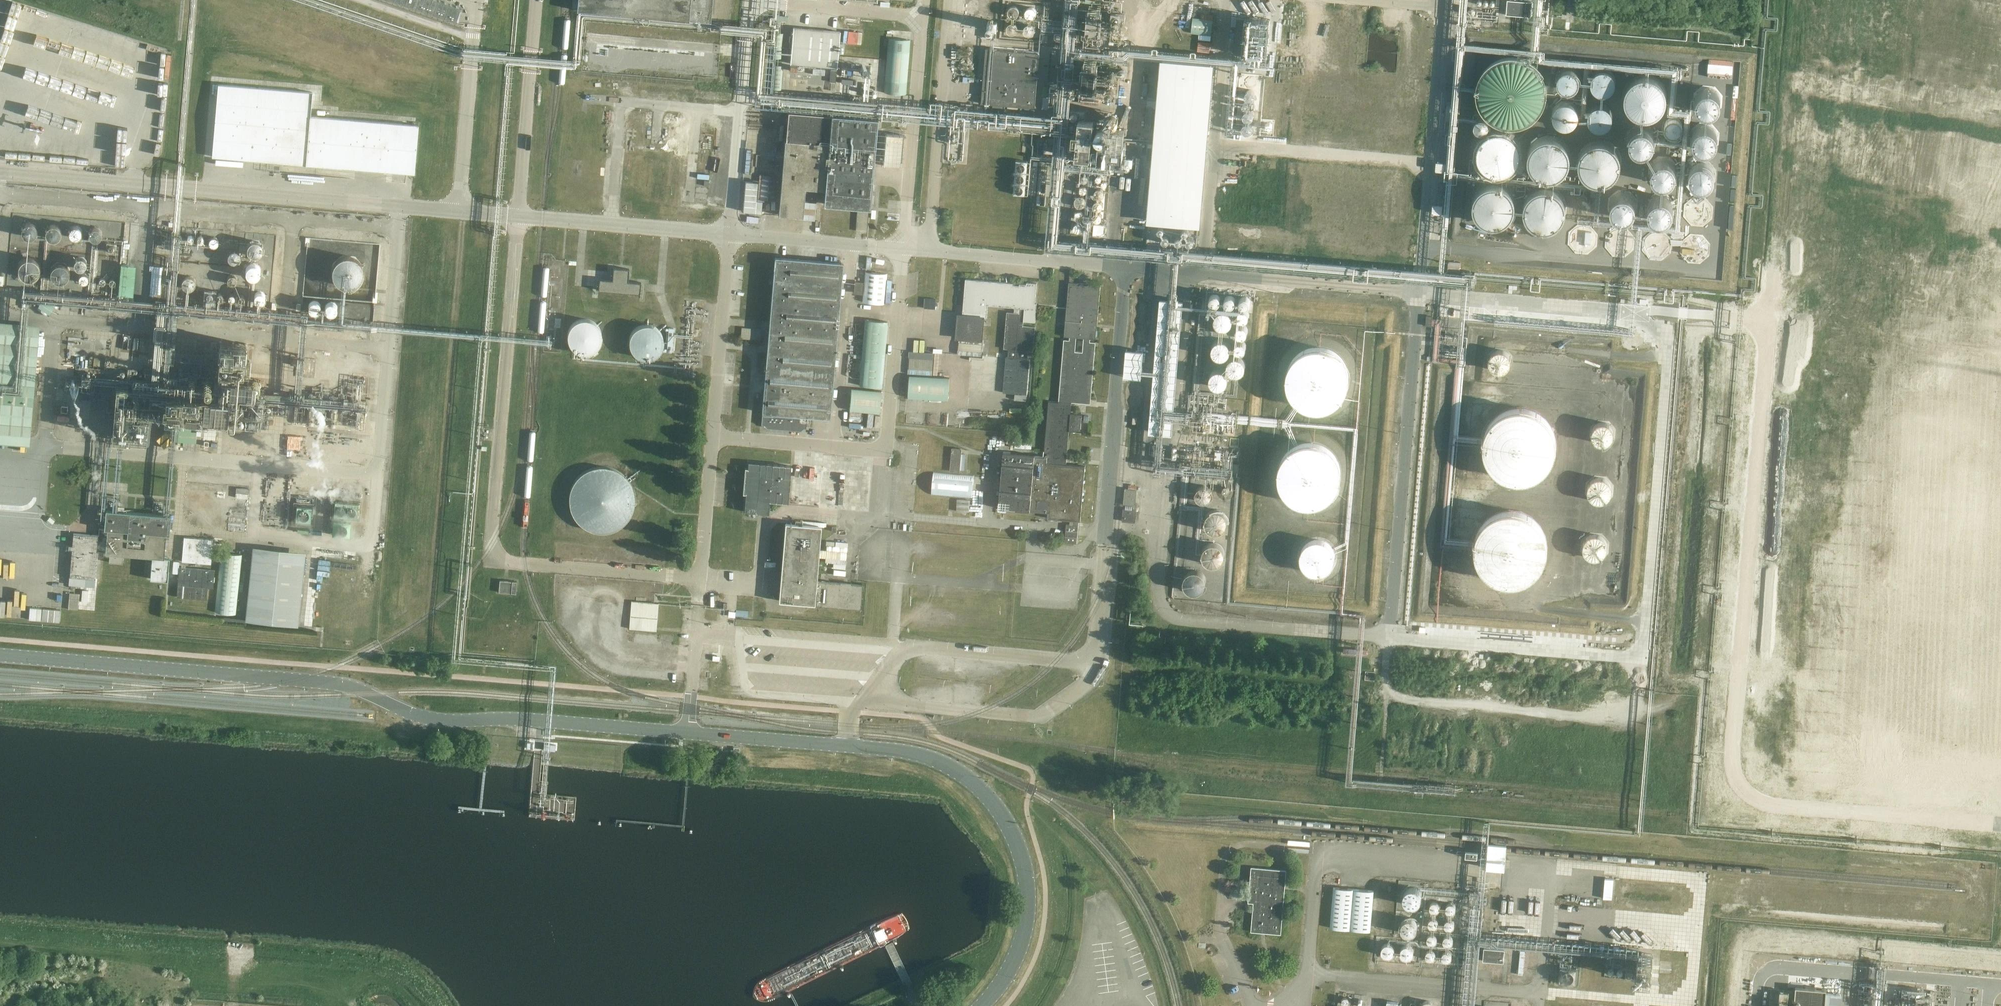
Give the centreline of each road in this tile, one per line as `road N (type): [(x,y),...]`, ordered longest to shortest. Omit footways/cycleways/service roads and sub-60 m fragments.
road 1 (tertiary): [(688,733),(449,721),(344,686),(0,655)]
road 2 (tertiary): [(981,1005),(1013,962),(1026,914),(1009,832),(986,795),(943,764),(846,745)]
road 3 (unclassified): [(2000,829),(1718,807)]
road 4 (unclassified): [(859,700),(1039,718),(1090,685),(1098,665)]
road 5 (unclassified): [(859,700),(901,650),(1098,665)]
road 6 (tertiary): [(846,745),(688,733)]
road 7 (unclassified): [(688,733),(697,603)]

